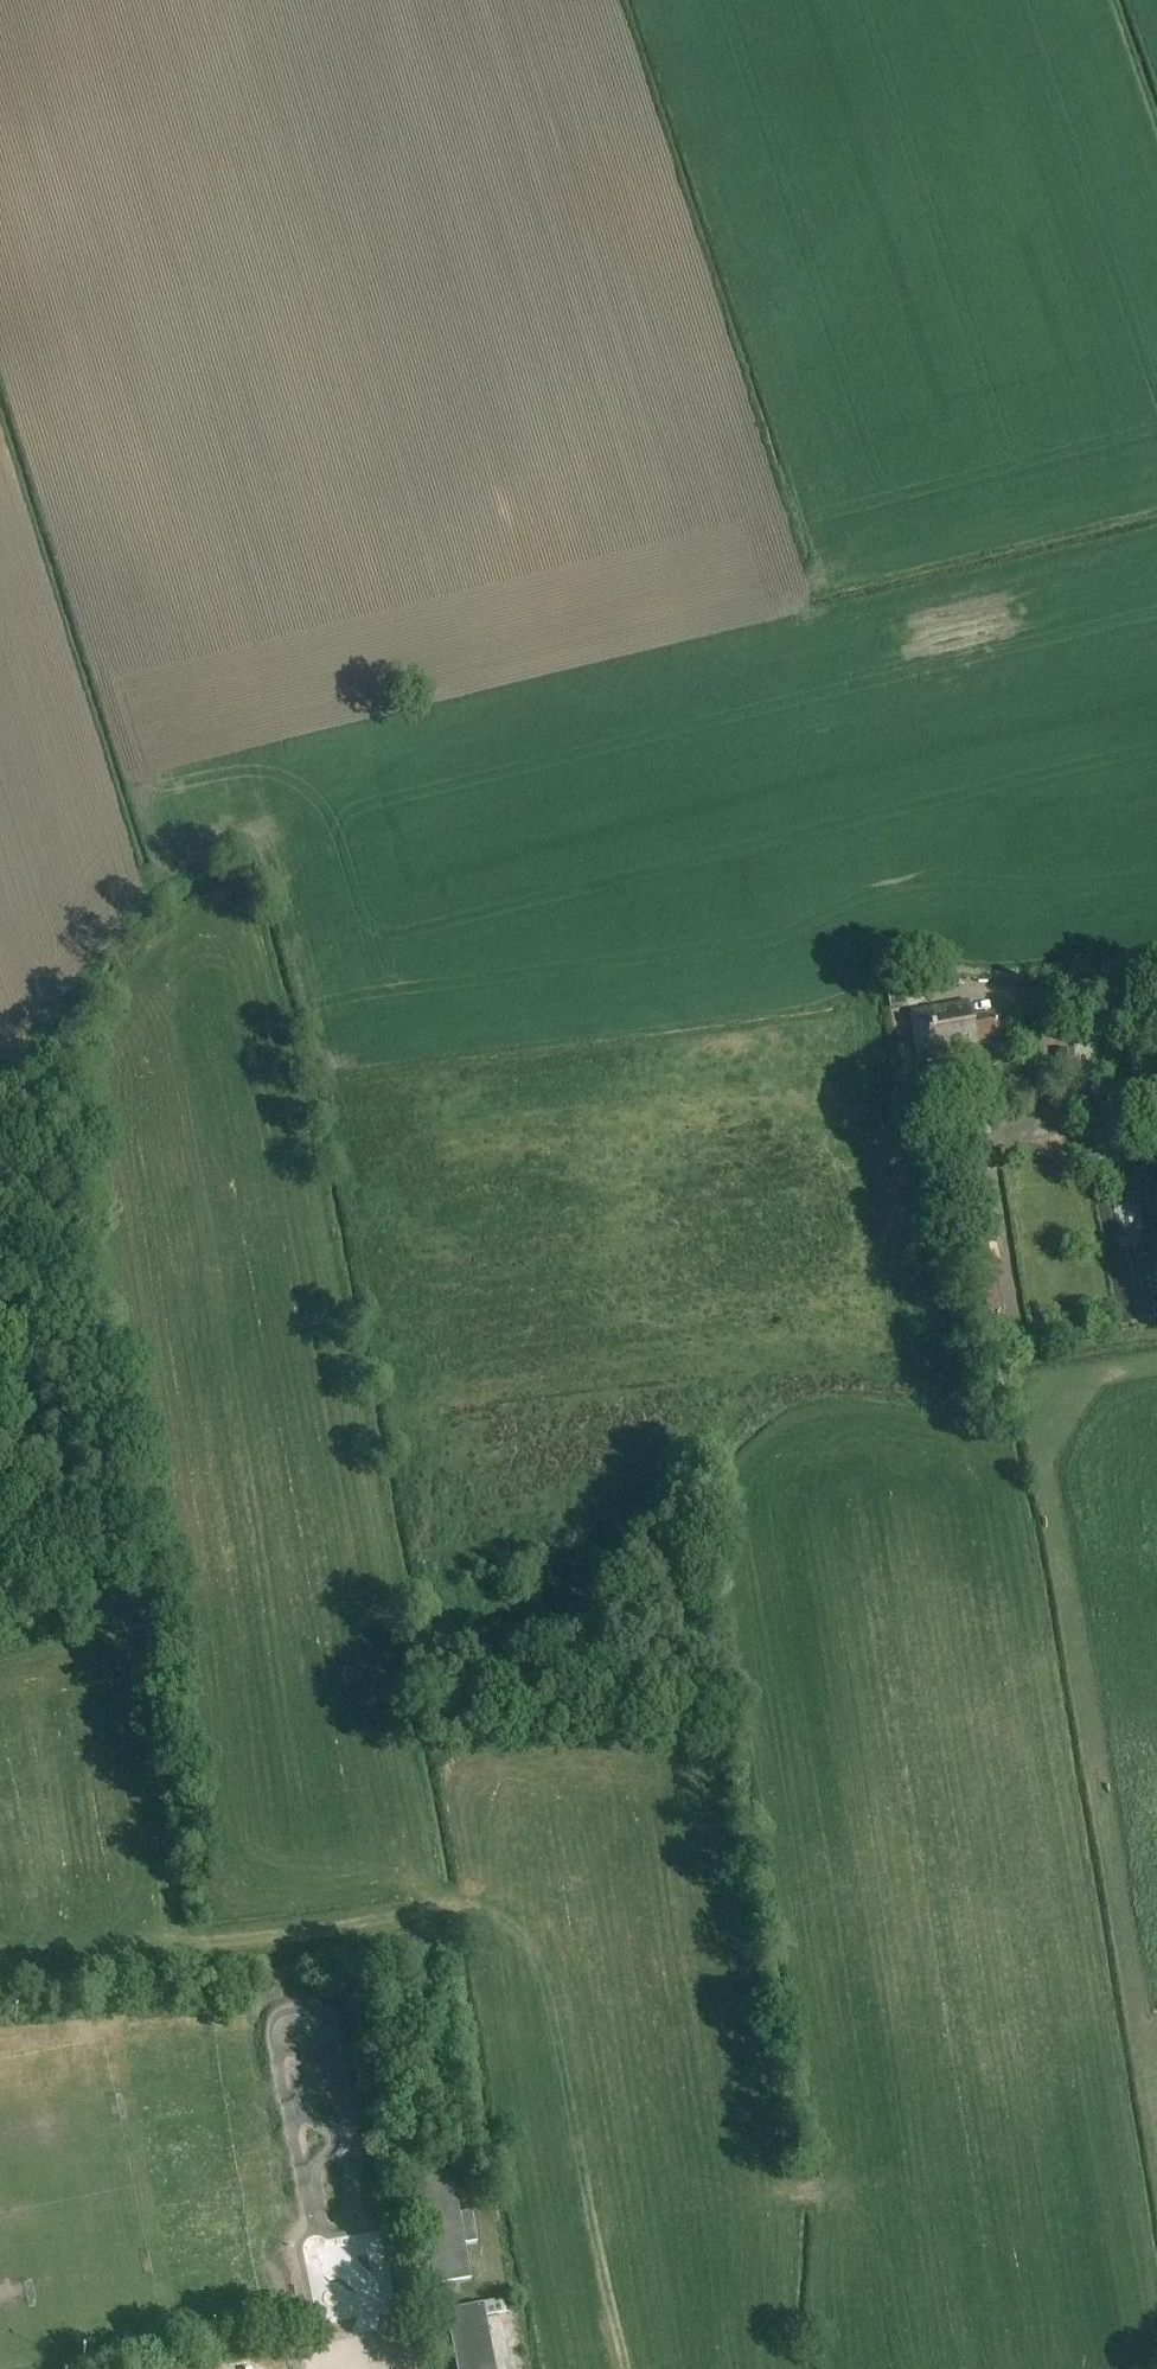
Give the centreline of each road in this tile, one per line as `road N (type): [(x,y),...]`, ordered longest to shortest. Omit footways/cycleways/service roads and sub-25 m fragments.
road 1 (track): [(1156,969),(995,996)]

